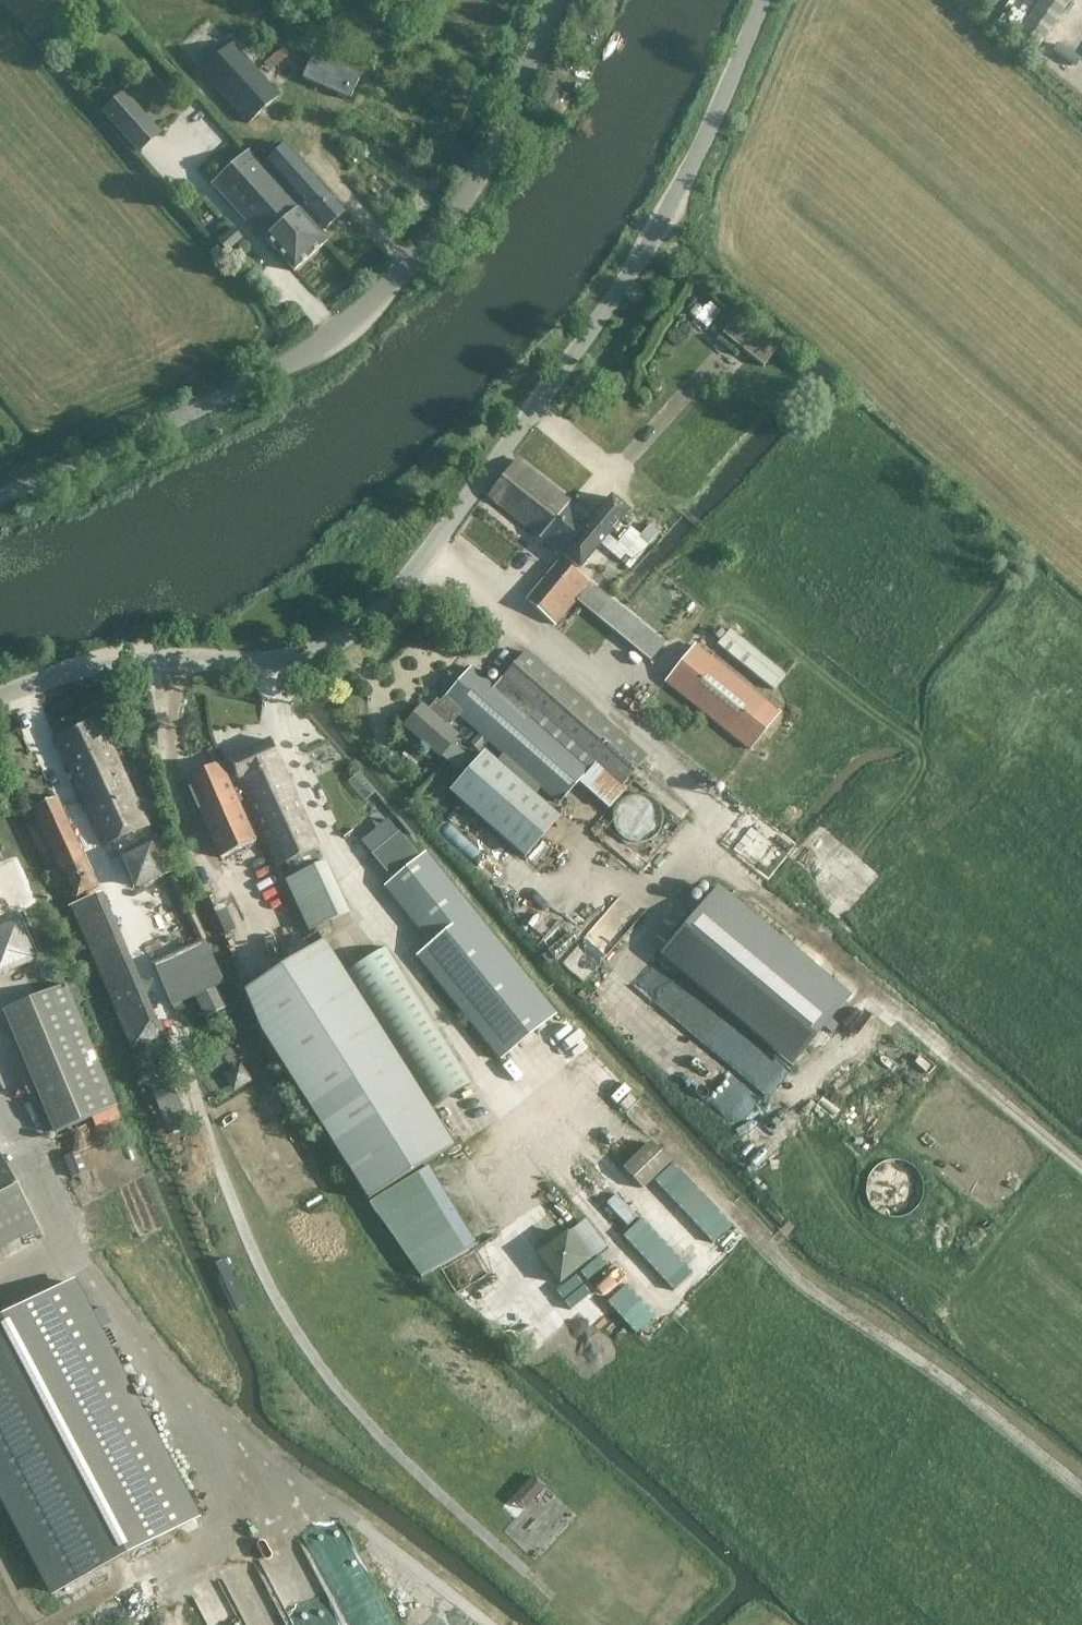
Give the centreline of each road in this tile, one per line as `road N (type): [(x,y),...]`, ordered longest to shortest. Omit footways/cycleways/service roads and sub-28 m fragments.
road 1 (track): [(1081,1486),(818,1295),(620,1095),(493,1086),(356,890),(277,722),(267,660)]
road 2 (unclassified): [(0,695),(116,665),(316,652),(383,605),(437,549),(613,304),(671,209),(762,0)]
road 3 (track): [(554,1598),(393,1448),(300,1334),(232,1200),(171,1026),(17,689)]
road 4 (track): [(437,549),(689,779),(712,815),(696,844),(1081,1166)]
road 5 (unclassified): [(0,499),(165,431),(334,341),(452,231),(504,140),(559,0)]
road 6 (track): [(0,1277),(72,1237),(121,1315),(268,1461),(390,1537),(488,1624)]
road 7 (track): [(0,174),(212,405)]
road 8 (track): [(876,380),(662,223)]
road 9 (track): [(0,1097),(26,1165),(72,1237)]

